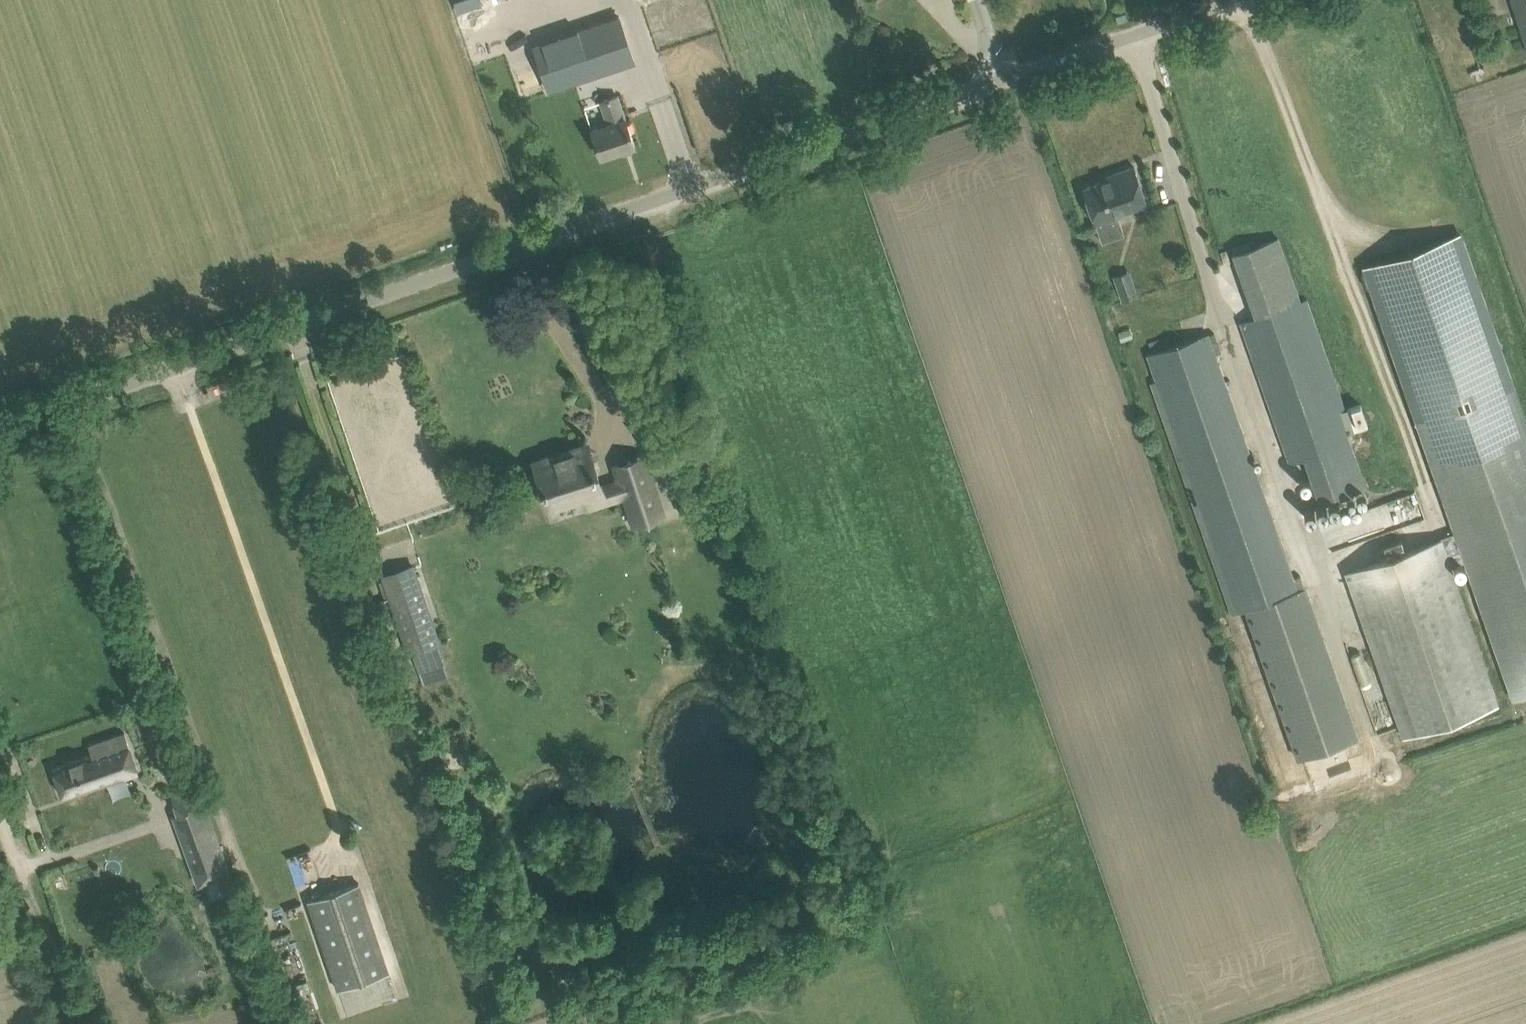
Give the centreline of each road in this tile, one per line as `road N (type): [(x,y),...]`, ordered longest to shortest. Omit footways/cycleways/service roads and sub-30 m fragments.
road 1 (unclassified): [(0,435),(1240,0)]
road 2 (track): [(0,904),(42,1023)]

